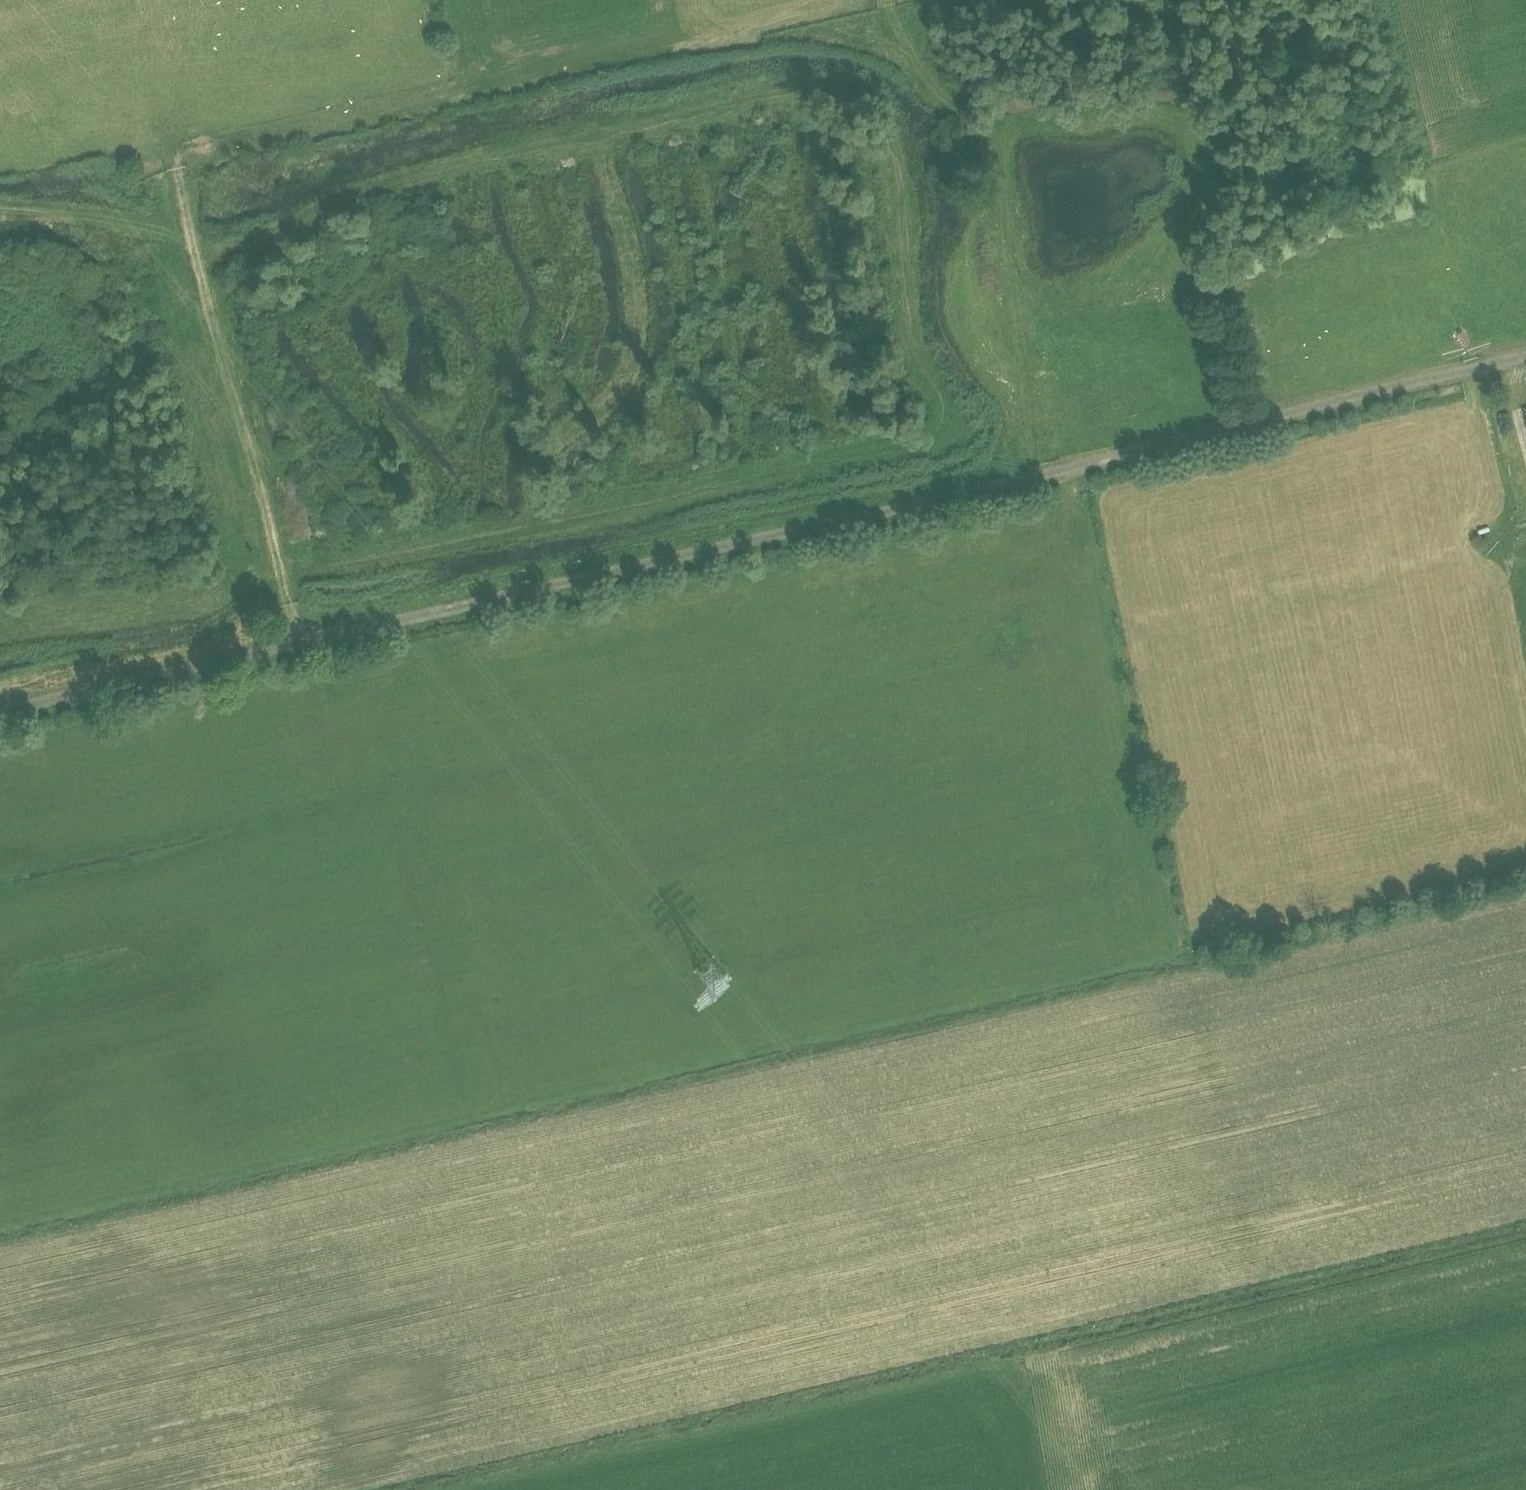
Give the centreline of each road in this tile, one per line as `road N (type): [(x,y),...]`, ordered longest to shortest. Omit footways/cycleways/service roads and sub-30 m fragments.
road 1 (track): [(0,207),(138,222),(198,250),(397,179),(763,93),(848,86),(887,106),(909,182),(905,267),(915,334),(955,415),(942,444),(281,574)]
road 2 (track): [(0,711),(1048,475),(1525,353)]
road 3 (track): [(175,161),(297,643)]

